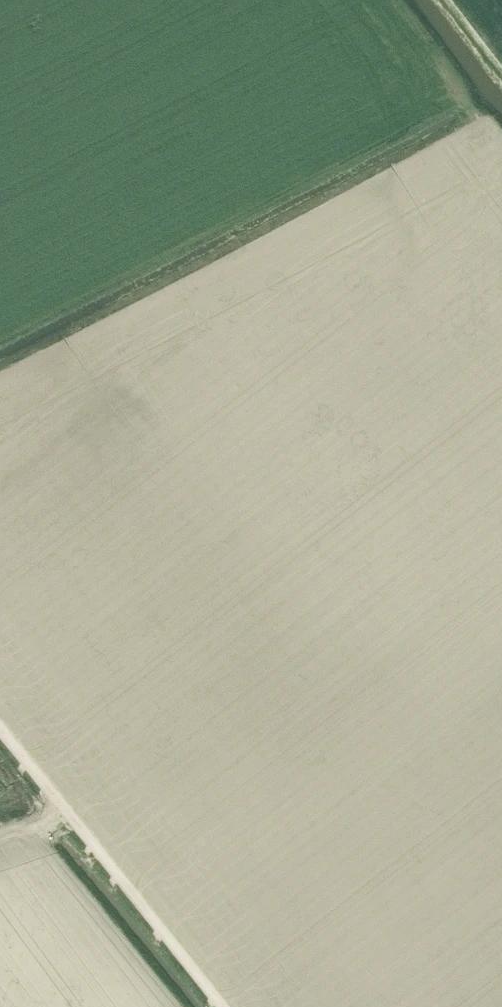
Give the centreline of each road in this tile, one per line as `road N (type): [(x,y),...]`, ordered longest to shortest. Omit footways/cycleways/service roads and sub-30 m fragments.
road 1 (track): [(0,738),(213,1006)]

